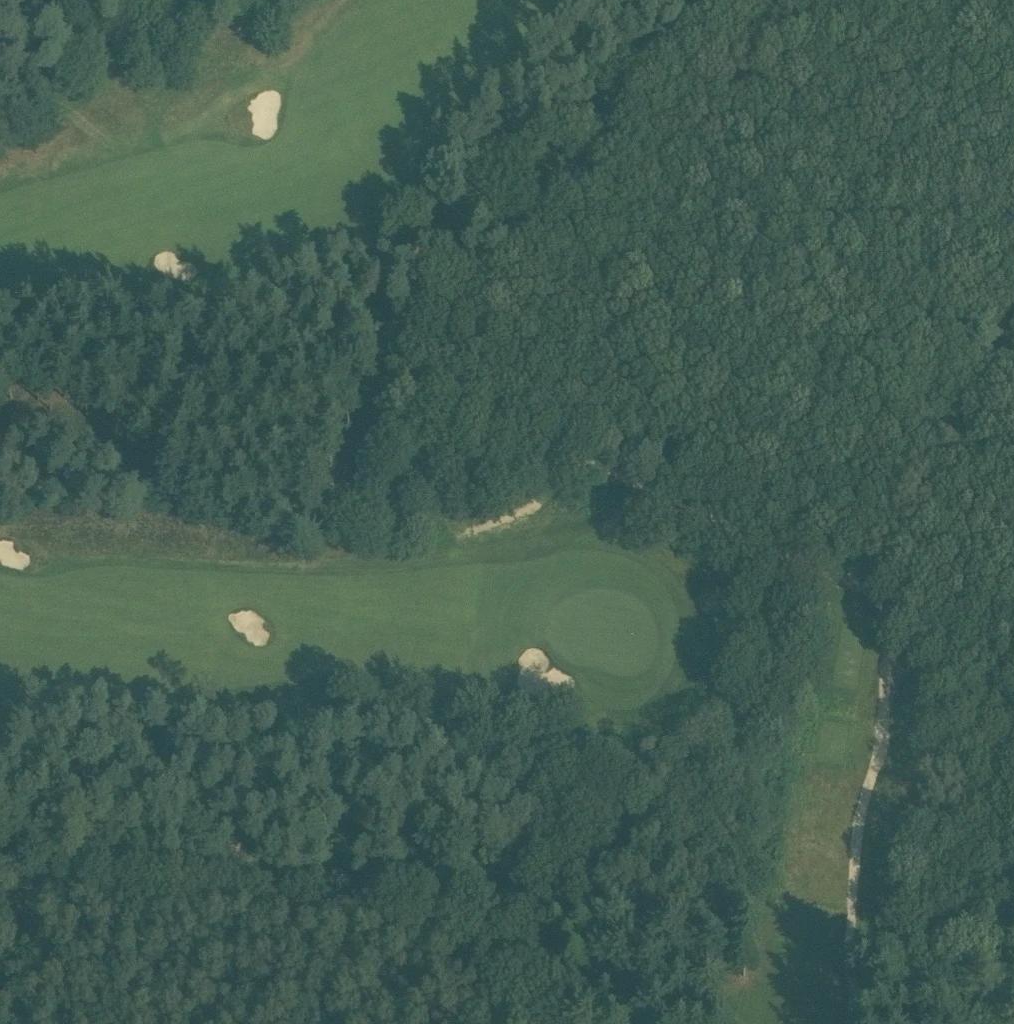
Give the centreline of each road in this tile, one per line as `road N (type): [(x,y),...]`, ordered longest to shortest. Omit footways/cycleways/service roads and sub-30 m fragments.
road 1 (track): [(858,1023),(858,918),(883,613),(438,382),(705,0)]
road 2 (track): [(566,848),(503,888),(385,918),(0,875)]
road 3 (track): [(881,532),(1013,313)]
road 4 (track): [(1013,546),(954,529),(881,532),(839,592)]
road 5 (track): [(116,0),(72,69),(0,107)]

